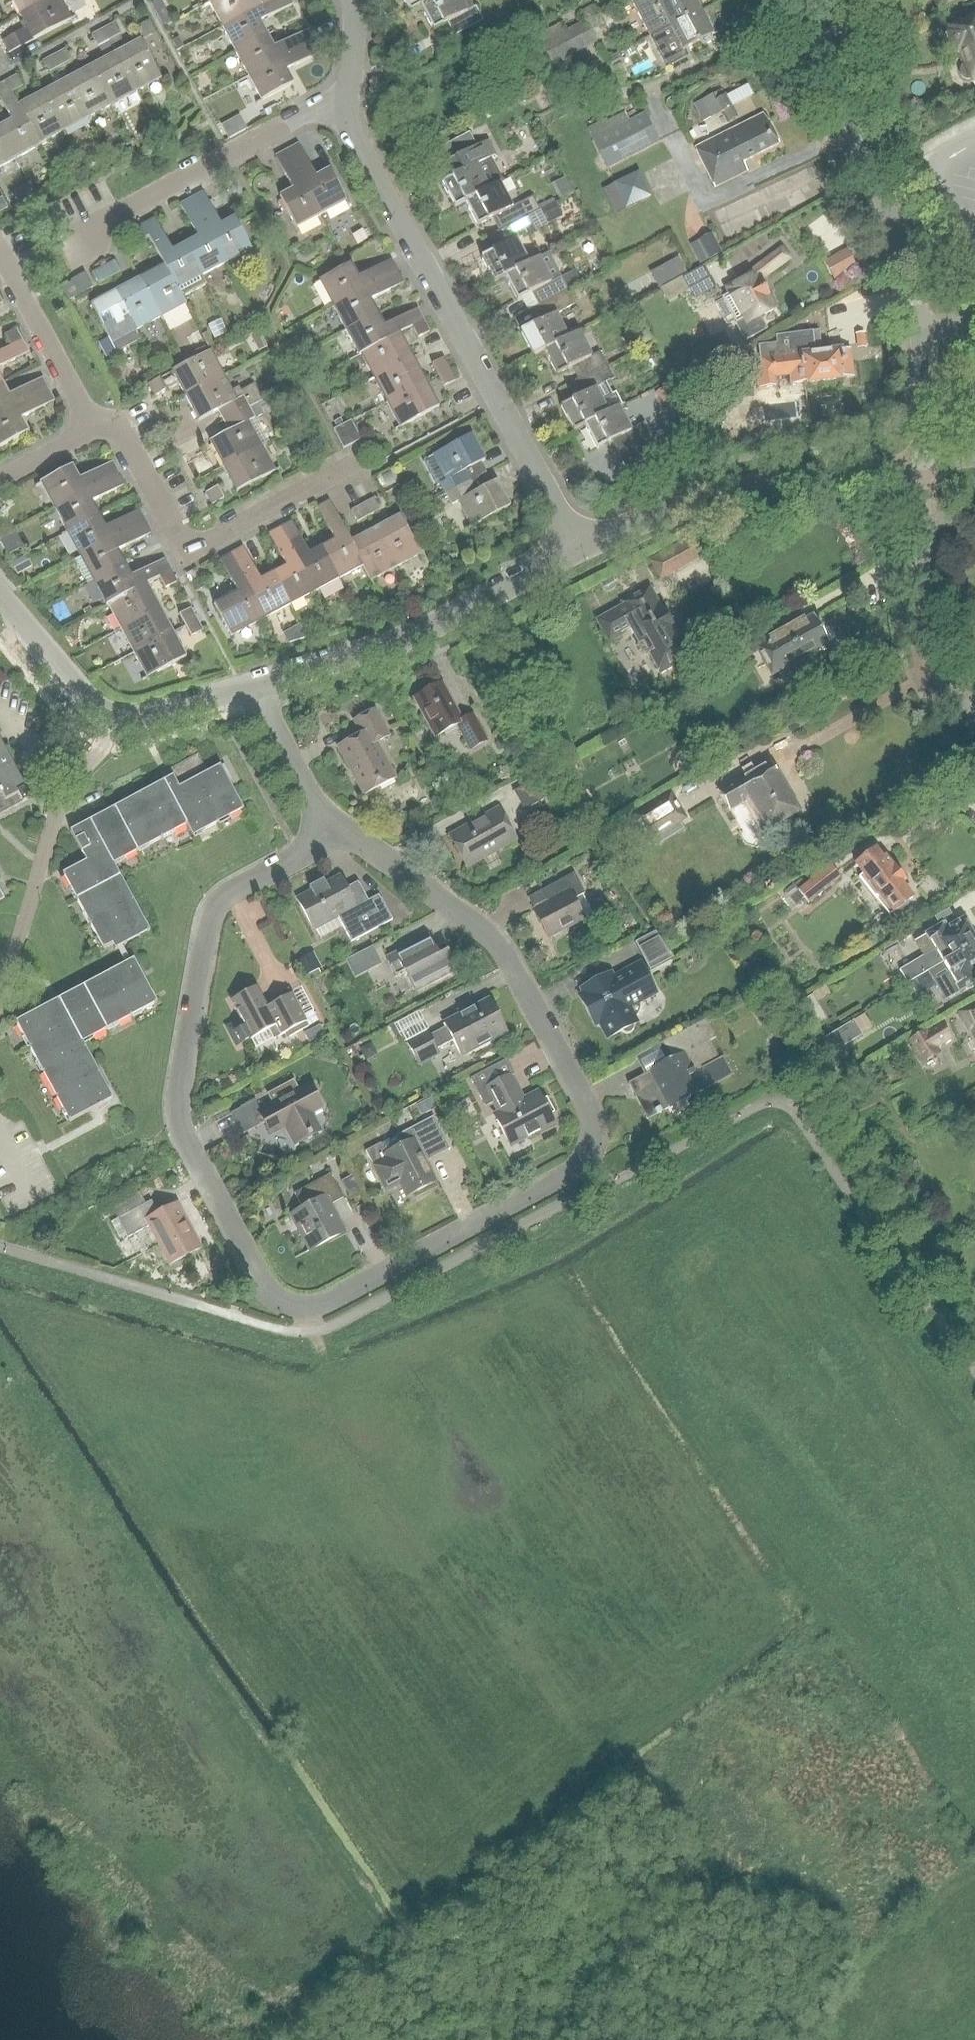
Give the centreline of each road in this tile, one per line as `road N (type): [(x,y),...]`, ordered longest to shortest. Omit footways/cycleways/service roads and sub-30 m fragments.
road 1 (residential): [(329,831),(214,910),(179,1104),(183,1142),(275,1300),(309,1316),(572,1174),(599,1146),(541,1018),(477,921)]
road 2 (residential): [(572,532),(357,139),(345,95)]
road 3 (residential): [(921,463),(923,333),(903,234),(860,143),(821,0)]
road 4 (residential): [(572,532),(728,485),(921,463)]
road 5 (residential): [(253,686),(417,630),(572,532)]
road 6 (residential): [(346,487),(339,473),(218,533),(182,535),(124,439),(90,430)]
road 7 (residential): [(91,256),(79,232),(345,95)]
road 8 (residential): [(0,999),(56,799),(109,741),(107,720)]
road 9 (residential): [(921,463),(925,631),(932,662),(974,722)]
road 10 (residential): [(90,430),(0,264)]
road 11 (residential): [(477,921),(329,831)]
road 12 (residential): [(0,593),(107,720)]
road 13 (residential): [(329,831),(253,686)]
road 14 (residential): [(107,720),(144,721),(253,686)]

